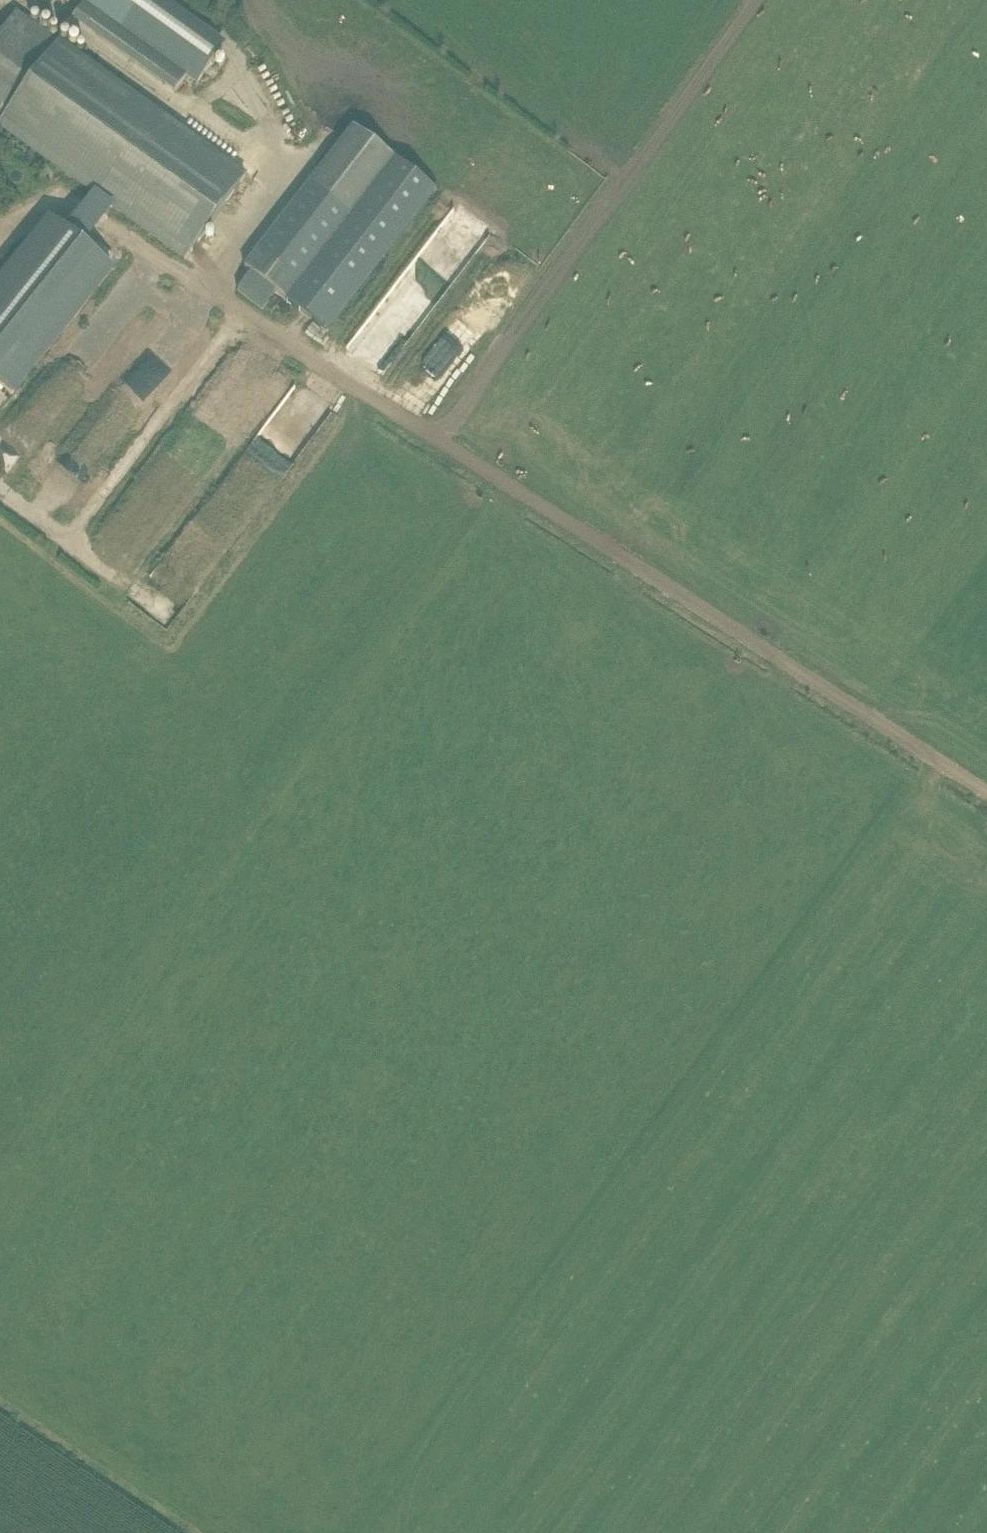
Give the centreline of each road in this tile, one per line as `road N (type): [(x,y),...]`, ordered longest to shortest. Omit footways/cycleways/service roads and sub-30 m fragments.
road 1 (track): [(402,418),(986,793)]
road 2 (track): [(425,432),(453,422),(758,0)]

